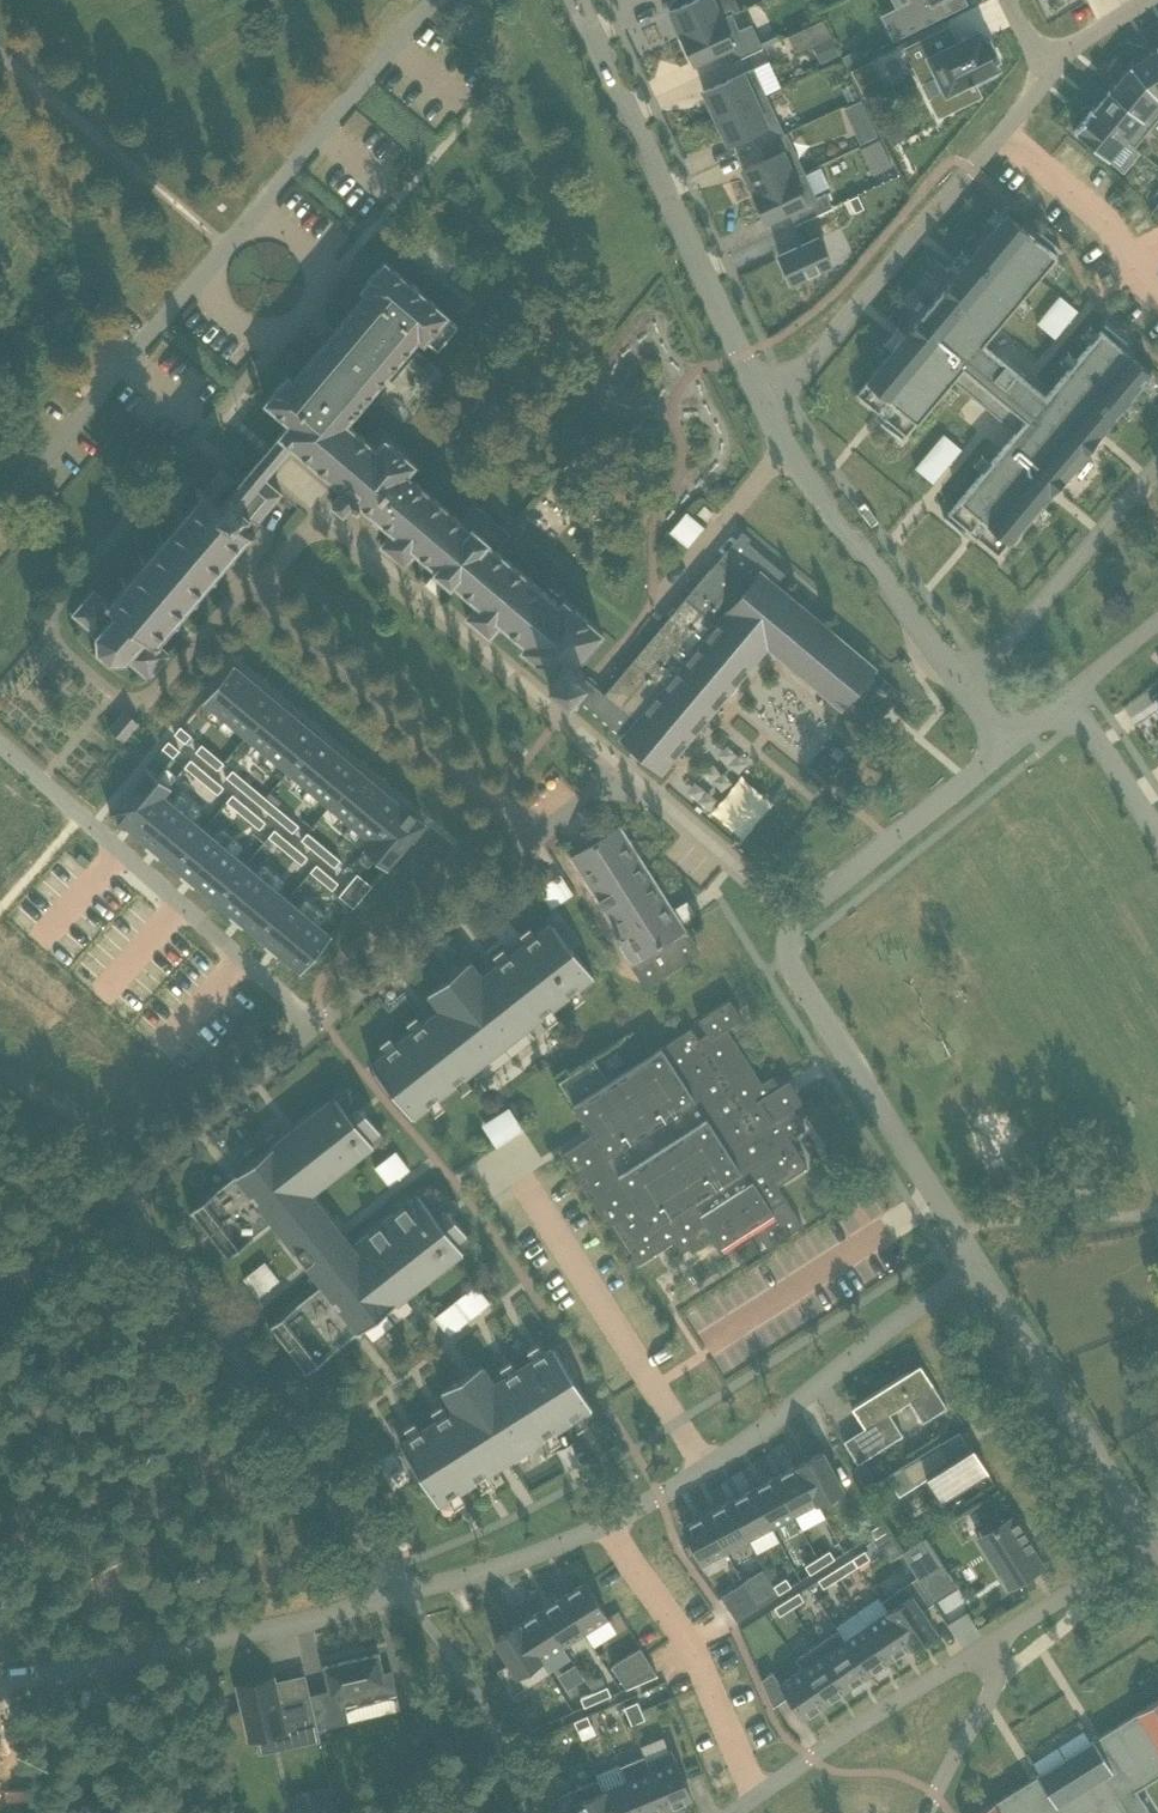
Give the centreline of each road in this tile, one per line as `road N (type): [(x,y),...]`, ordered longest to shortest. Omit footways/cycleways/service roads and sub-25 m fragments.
road 1 (residential): [(402,1591),(136,1191),(139,1172),(316,1024)]
road 2 (residential): [(402,1591),(511,1564),(639,1508),(738,1447),(906,1313),(982,1267)]
road 3 (residential): [(0,511),(435,0)]
road 4 (residential): [(621,769),(322,514),(257,590)]
road 5 (residential): [(762,400),(783,388),(972,173),(1055,64)]
road 6 (residential): [(572,0),(762,400)]
road 7 (residential): [(316,1024),(0,743)]
road 8 (residential): [(0,1675),(210,1641),(402,1591)]
road 9 (residential): [(796,916),(785,935),(790,954),(982,1267)]
road 10 (residential): [(257,590),(539,838)]
road 11 (residential): [(762,400),(785,450),(958,683)]
road 12 (residential): [(982,1267),(1151,1542)]
road 13 (residential): [(983,1648),(729,1812)]
road 14 (residential): [(1157,468),(1011,642),(958,683)]
road 15 (residential): [(316,1024),(539,838)]
road 16 (residential): [(796,916),(1007,745)]
road 17 (residential): [(195,221),(0,64)]
road 18 (residential): [(621,769),(796,916)]
road 19 (residential): [(1151,1542),(983,1648)]
road 20 (residential): [(928,1812),(994,1679),(983,1648)]
road 21 (residential): [(1157,836),(1067,698)]
road 22 (residential): [(149,698),(237,597),(257,590)]

